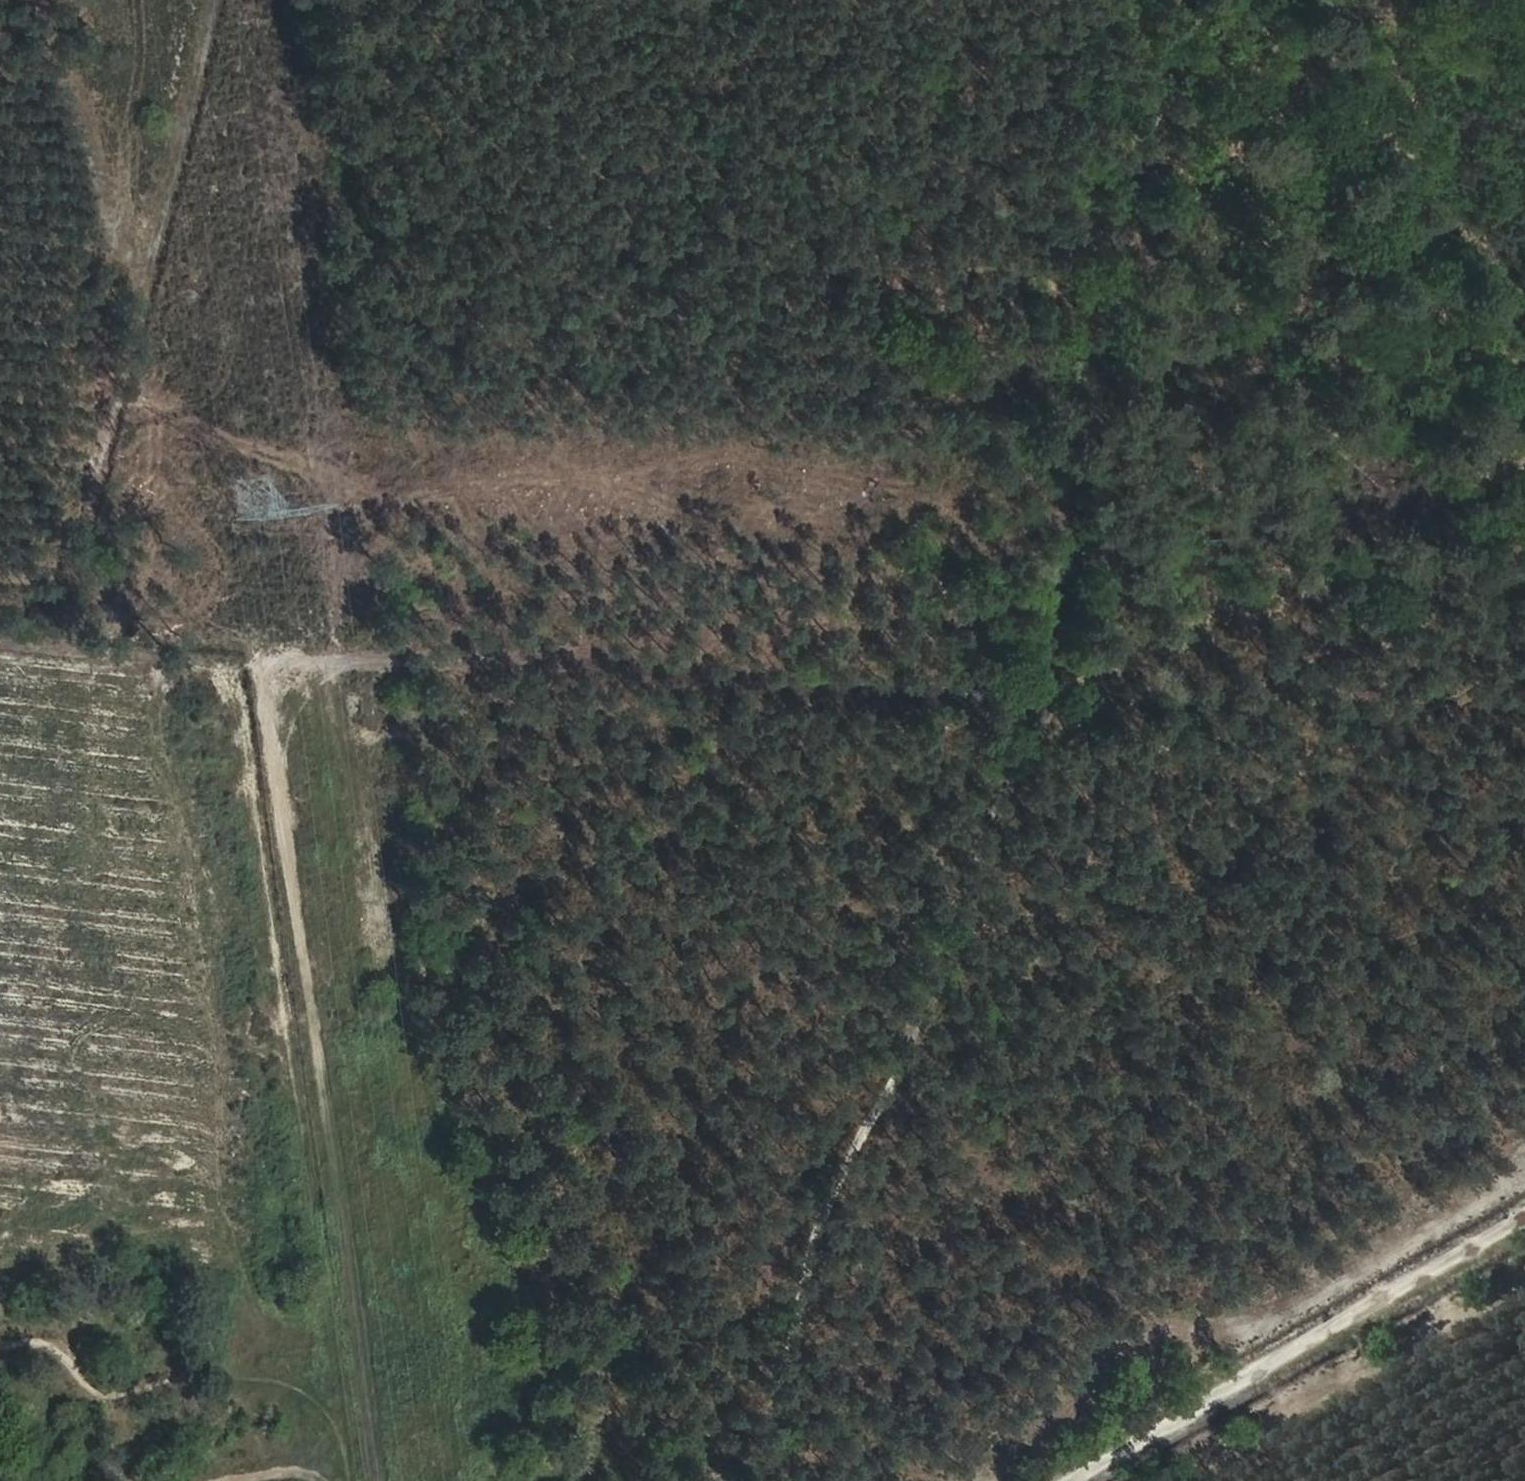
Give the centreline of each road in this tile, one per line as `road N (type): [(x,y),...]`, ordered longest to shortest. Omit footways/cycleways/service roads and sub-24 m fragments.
road 1 (track): [(1189,0),(1123,273),(1057,688),(908,1074),(820,1230),(767,1480)]
road 2 (track): [(1080,1480),(1524,1227)]

